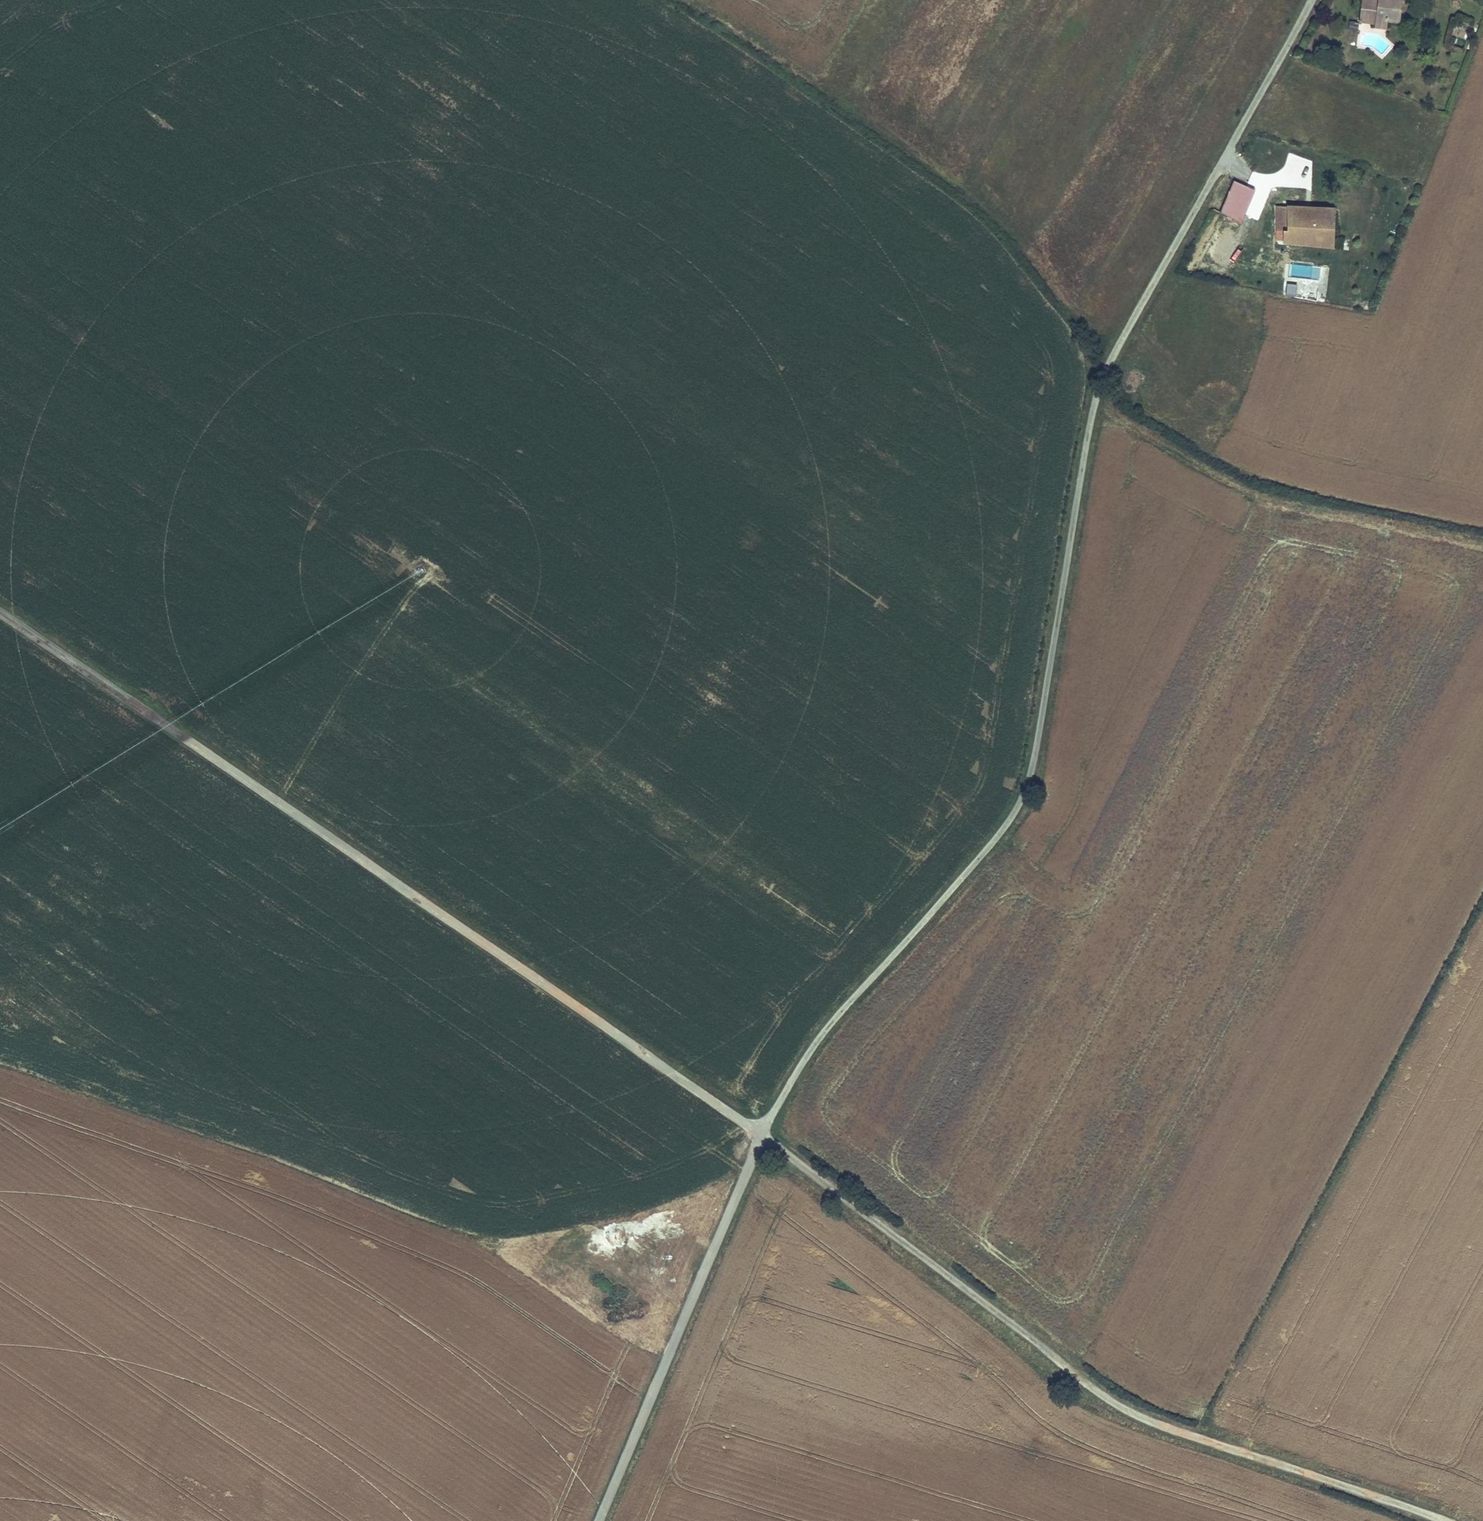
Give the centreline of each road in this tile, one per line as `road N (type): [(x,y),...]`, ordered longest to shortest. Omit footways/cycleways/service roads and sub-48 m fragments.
road 1 (unclassified): [(1311,0),(1102,377),(1027,792),(836,1017),(760,1132)]
road 2 (unclassified): [(0,615),(760,1132)]
road 3 (unclassified): [(760,1132),(1112,1394),(1467,1520)]
road 4 (unclassified): [(760,1132),(598,1520)]

